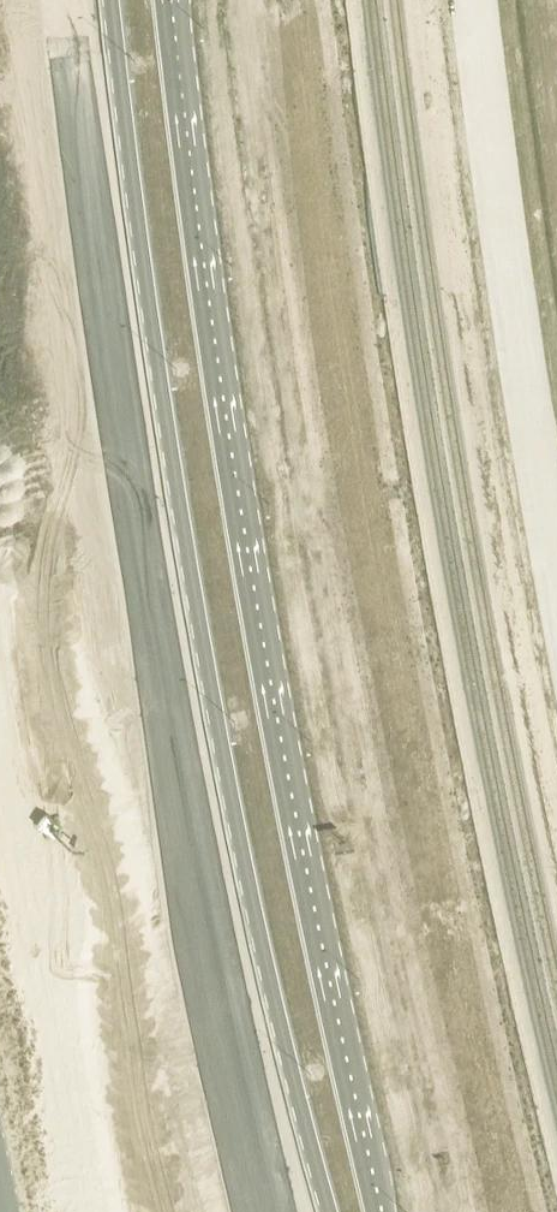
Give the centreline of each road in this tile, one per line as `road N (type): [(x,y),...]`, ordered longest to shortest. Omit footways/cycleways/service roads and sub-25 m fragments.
road 1 (secondary): [(373,1211),(255,652),(163,2)]
road 2 (secondary): [(112,0),(179,770),(271,1211)]

